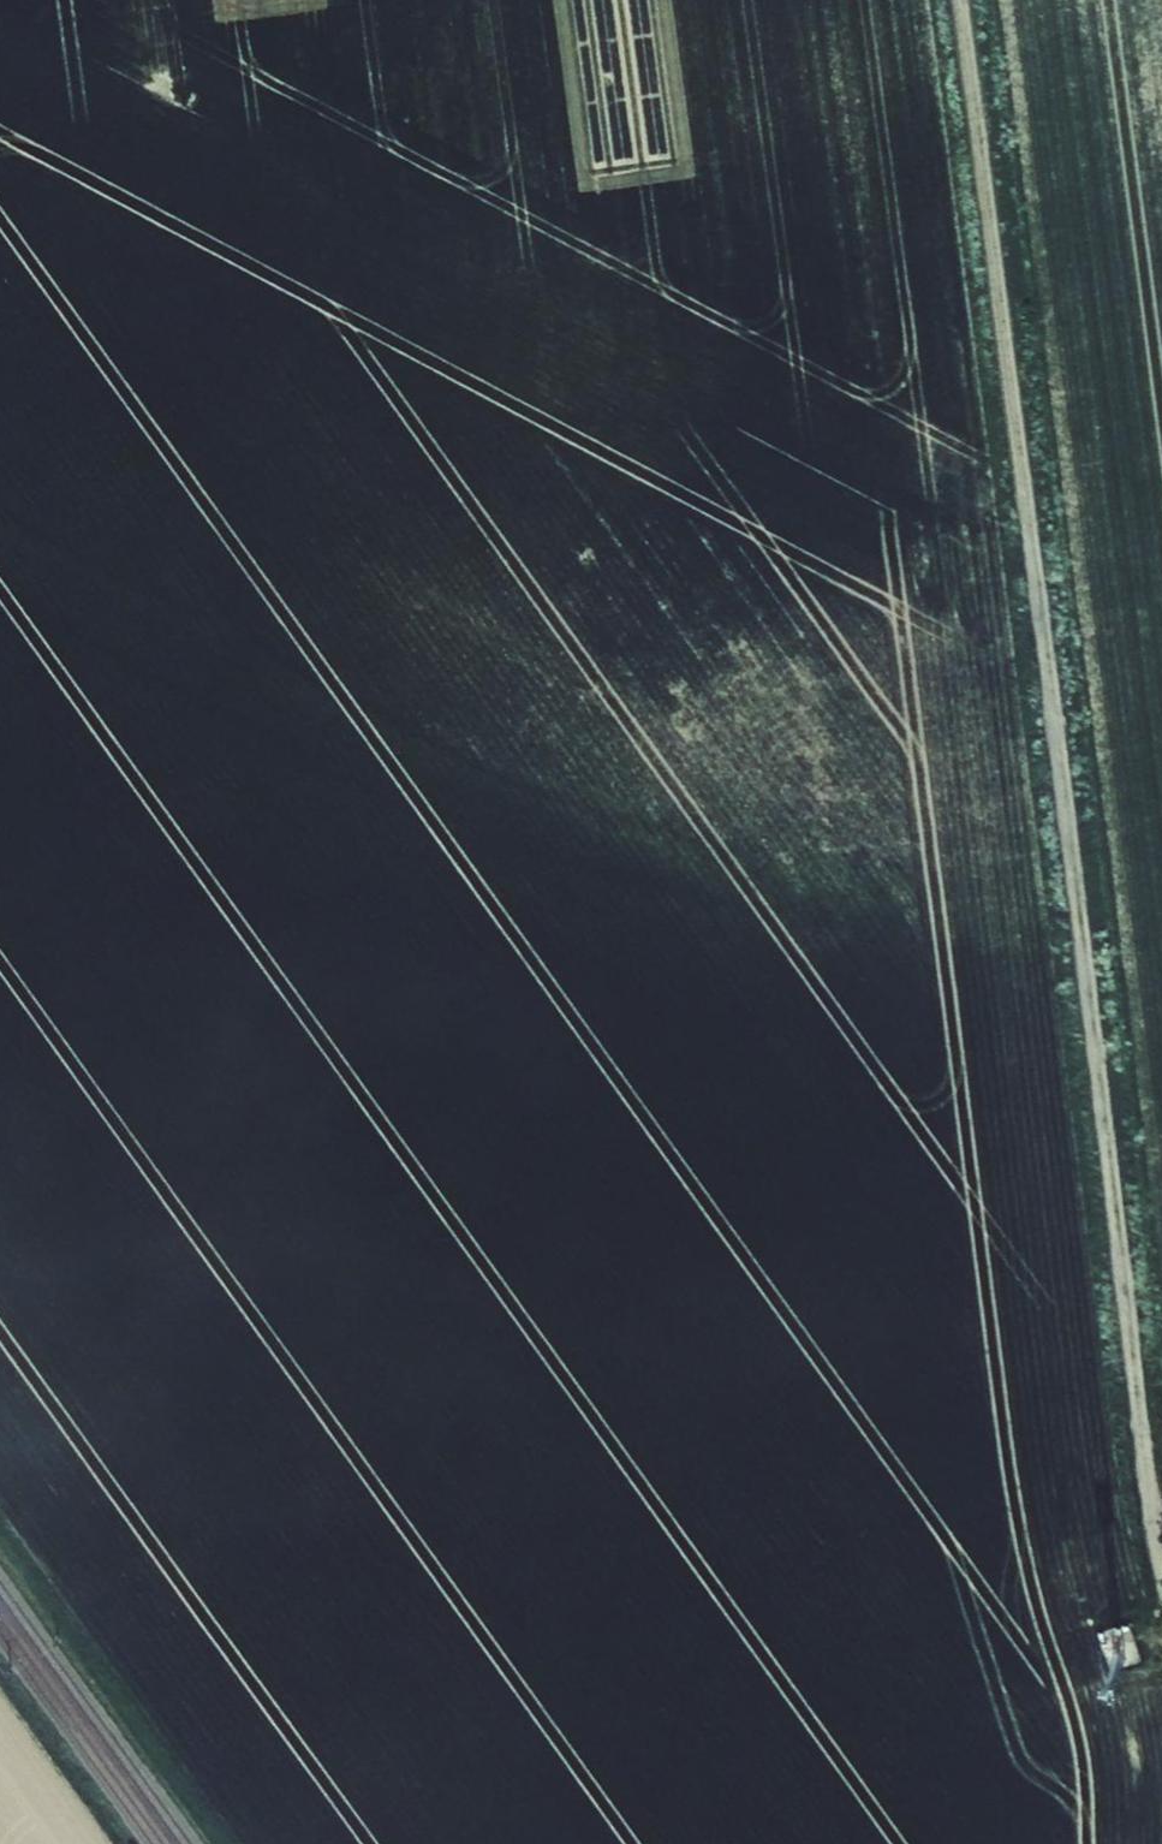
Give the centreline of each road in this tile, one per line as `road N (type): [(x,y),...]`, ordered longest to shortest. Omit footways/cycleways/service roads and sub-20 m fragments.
road 1 (track): [(1161,1568),(958,0)]

